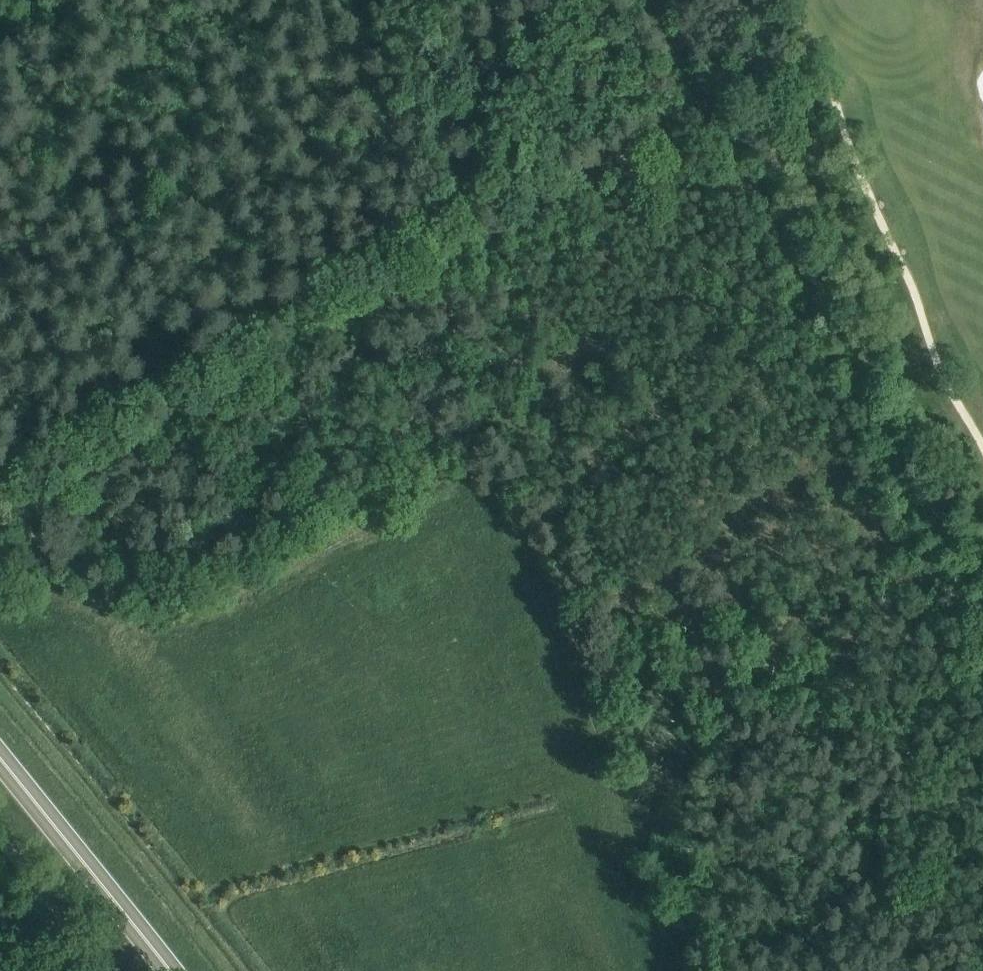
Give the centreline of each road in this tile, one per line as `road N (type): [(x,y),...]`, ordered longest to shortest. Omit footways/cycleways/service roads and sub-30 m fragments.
road 1 (secondary): [(172,970),(0,759)]

